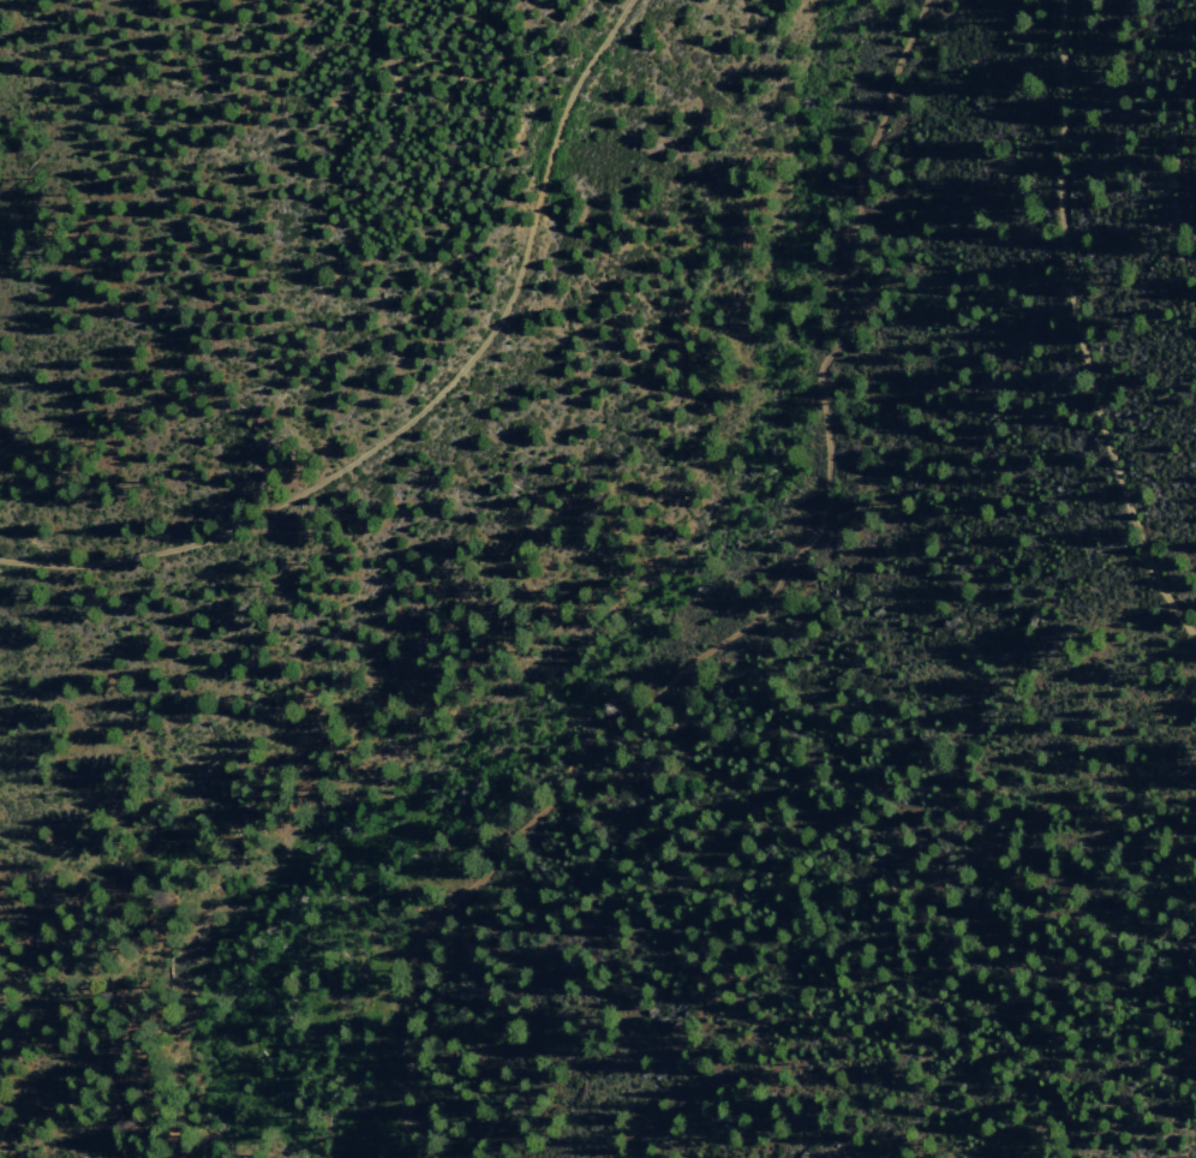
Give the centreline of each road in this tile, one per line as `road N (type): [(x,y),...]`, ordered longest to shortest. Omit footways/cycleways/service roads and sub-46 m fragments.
road 1 (track): [(412,1157),(406,985),(430,919),(482,881),(510,834),(556,799),(594,738),(764,611),(823,523),(833,467),(826,374),(855,293),(863,165),(927,0)]
road 2 (track): [(0,556),(102,562),(173,551),(331,479),(424,413),(508,312),(564,123),(639,0)]
road 3 (track): [(1068,0),(1062,204),(1075,321),(1146,551),(1195,637)]

